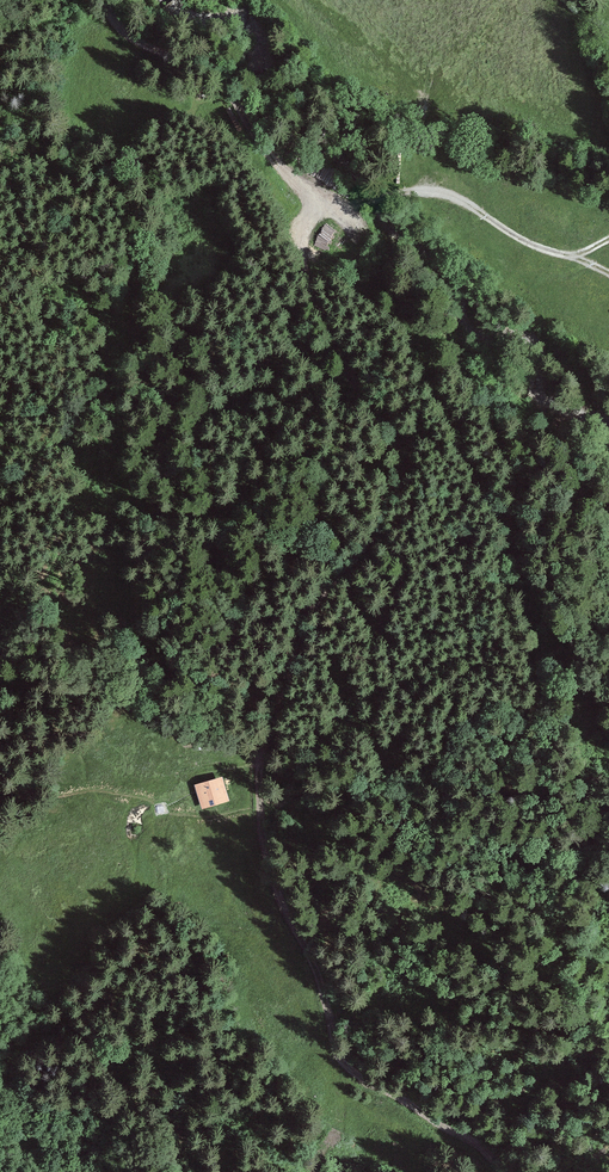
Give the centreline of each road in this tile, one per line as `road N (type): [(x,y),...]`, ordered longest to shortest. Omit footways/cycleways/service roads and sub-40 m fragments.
road 1 (track): [(254,763),(304,607),(388,527),(403,464),(317,315),(301,232),(317,199)]
road 2 (track): [(103,0),(128,36),(222,88),(274,160),(317,199),(338,205),(420,189),(450,194),(521,240),(568,256)]
road 3 (track): [(511,1171),(337,1059),(254,797),(254,763),(215,771)]

